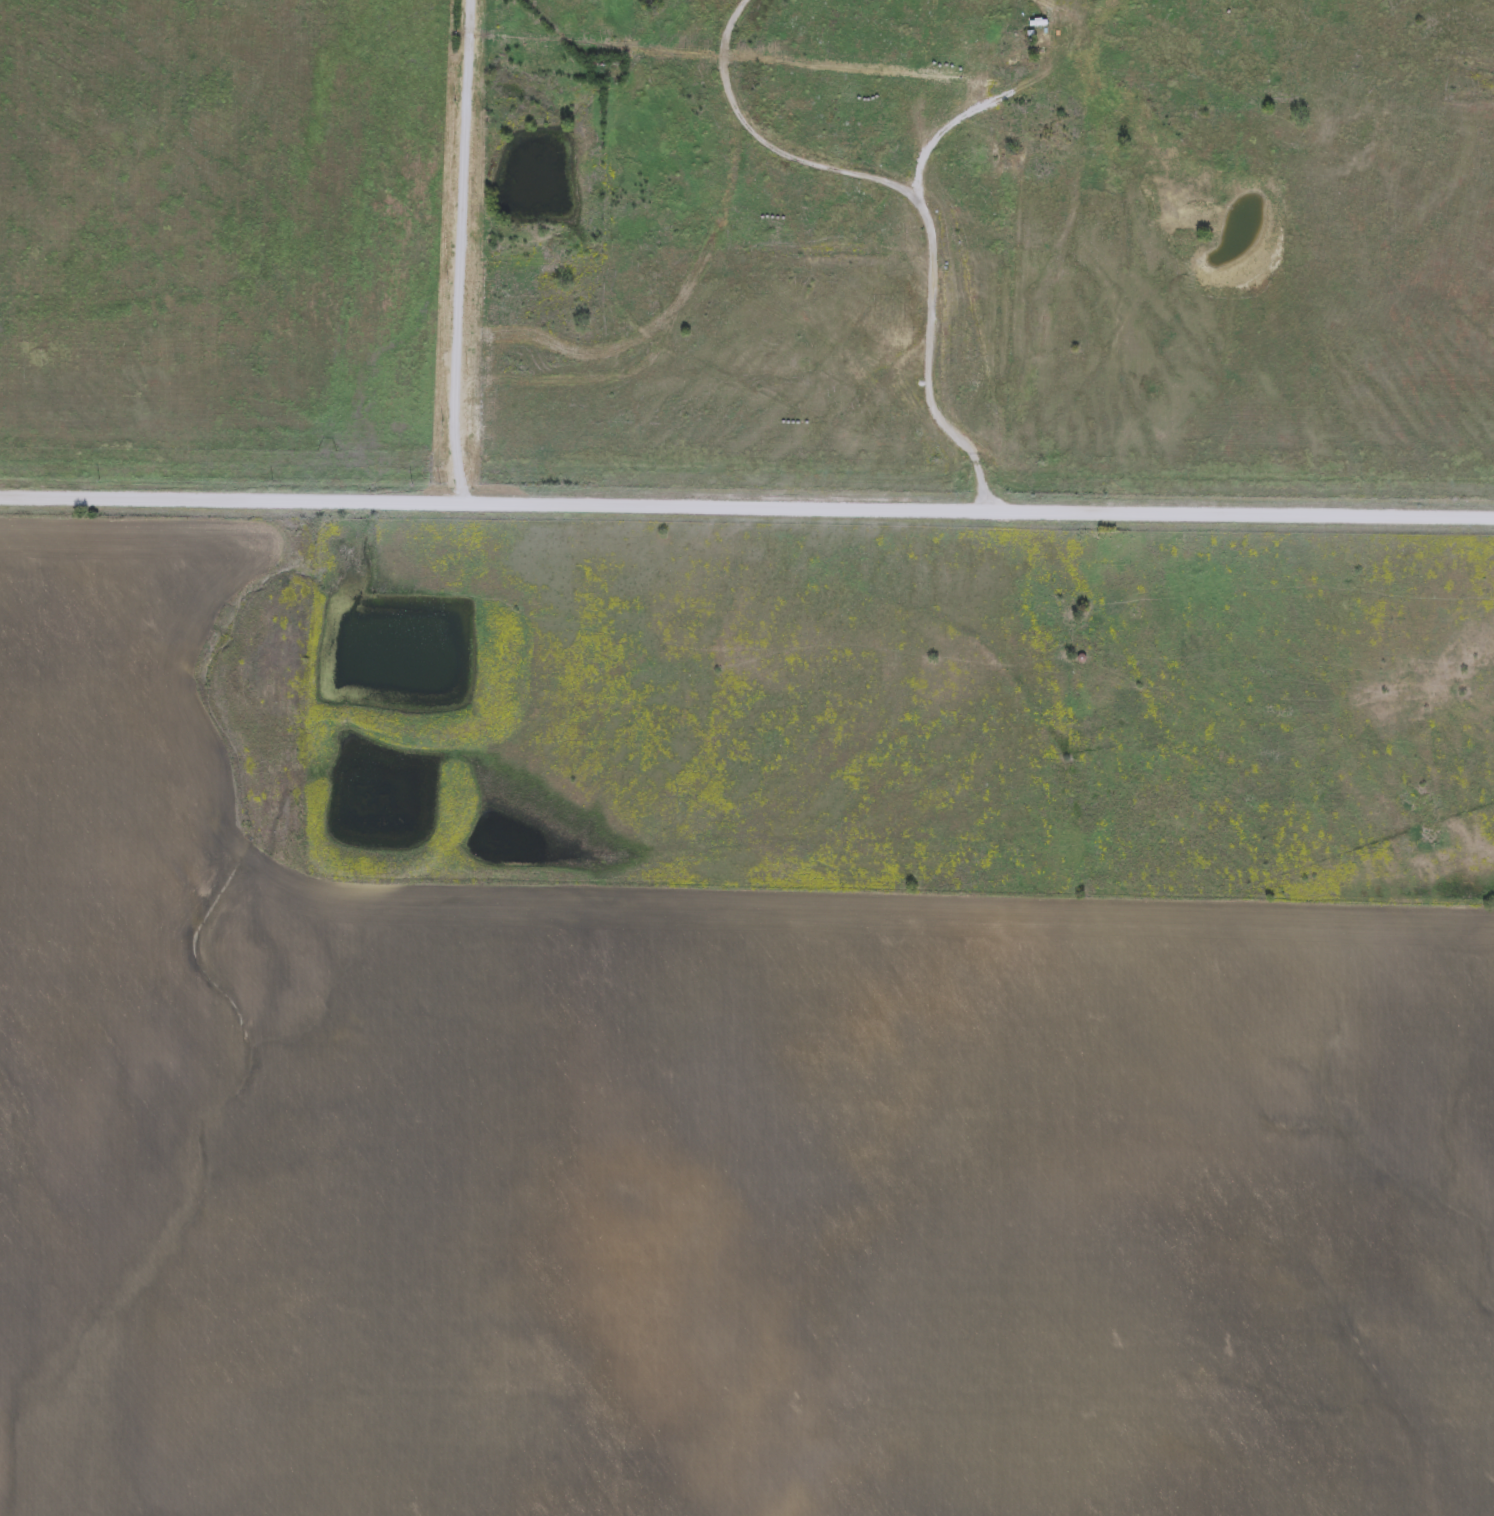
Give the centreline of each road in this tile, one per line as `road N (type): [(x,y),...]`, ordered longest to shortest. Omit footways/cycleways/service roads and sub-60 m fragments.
road 1 (residential): [(0,498),(1493,522)]
road 2 (residential): [(744,0),(722,49),(732,103),(755,132),(907,193),(925,216),(932,413),(954,450),(996,490),(999,514)]
road 3 (residential): [(634,79),(733,0)]

